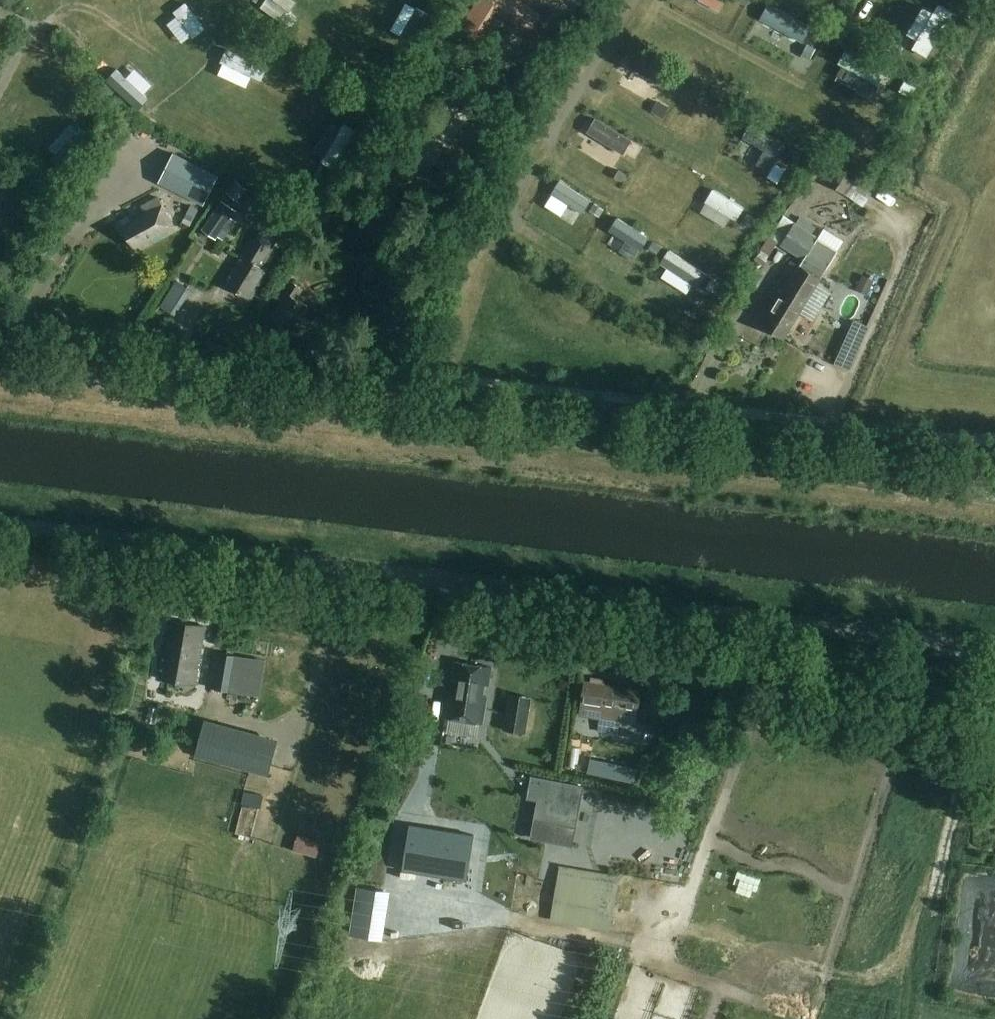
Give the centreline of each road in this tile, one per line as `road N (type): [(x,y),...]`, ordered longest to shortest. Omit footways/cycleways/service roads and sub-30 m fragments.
road 1 (unclassified): [(0,520),(994,648)]
road 2 (tertiary): [(387,415),(994,490)]
road 3 (tertiary): [(387,415),(0,366)]

